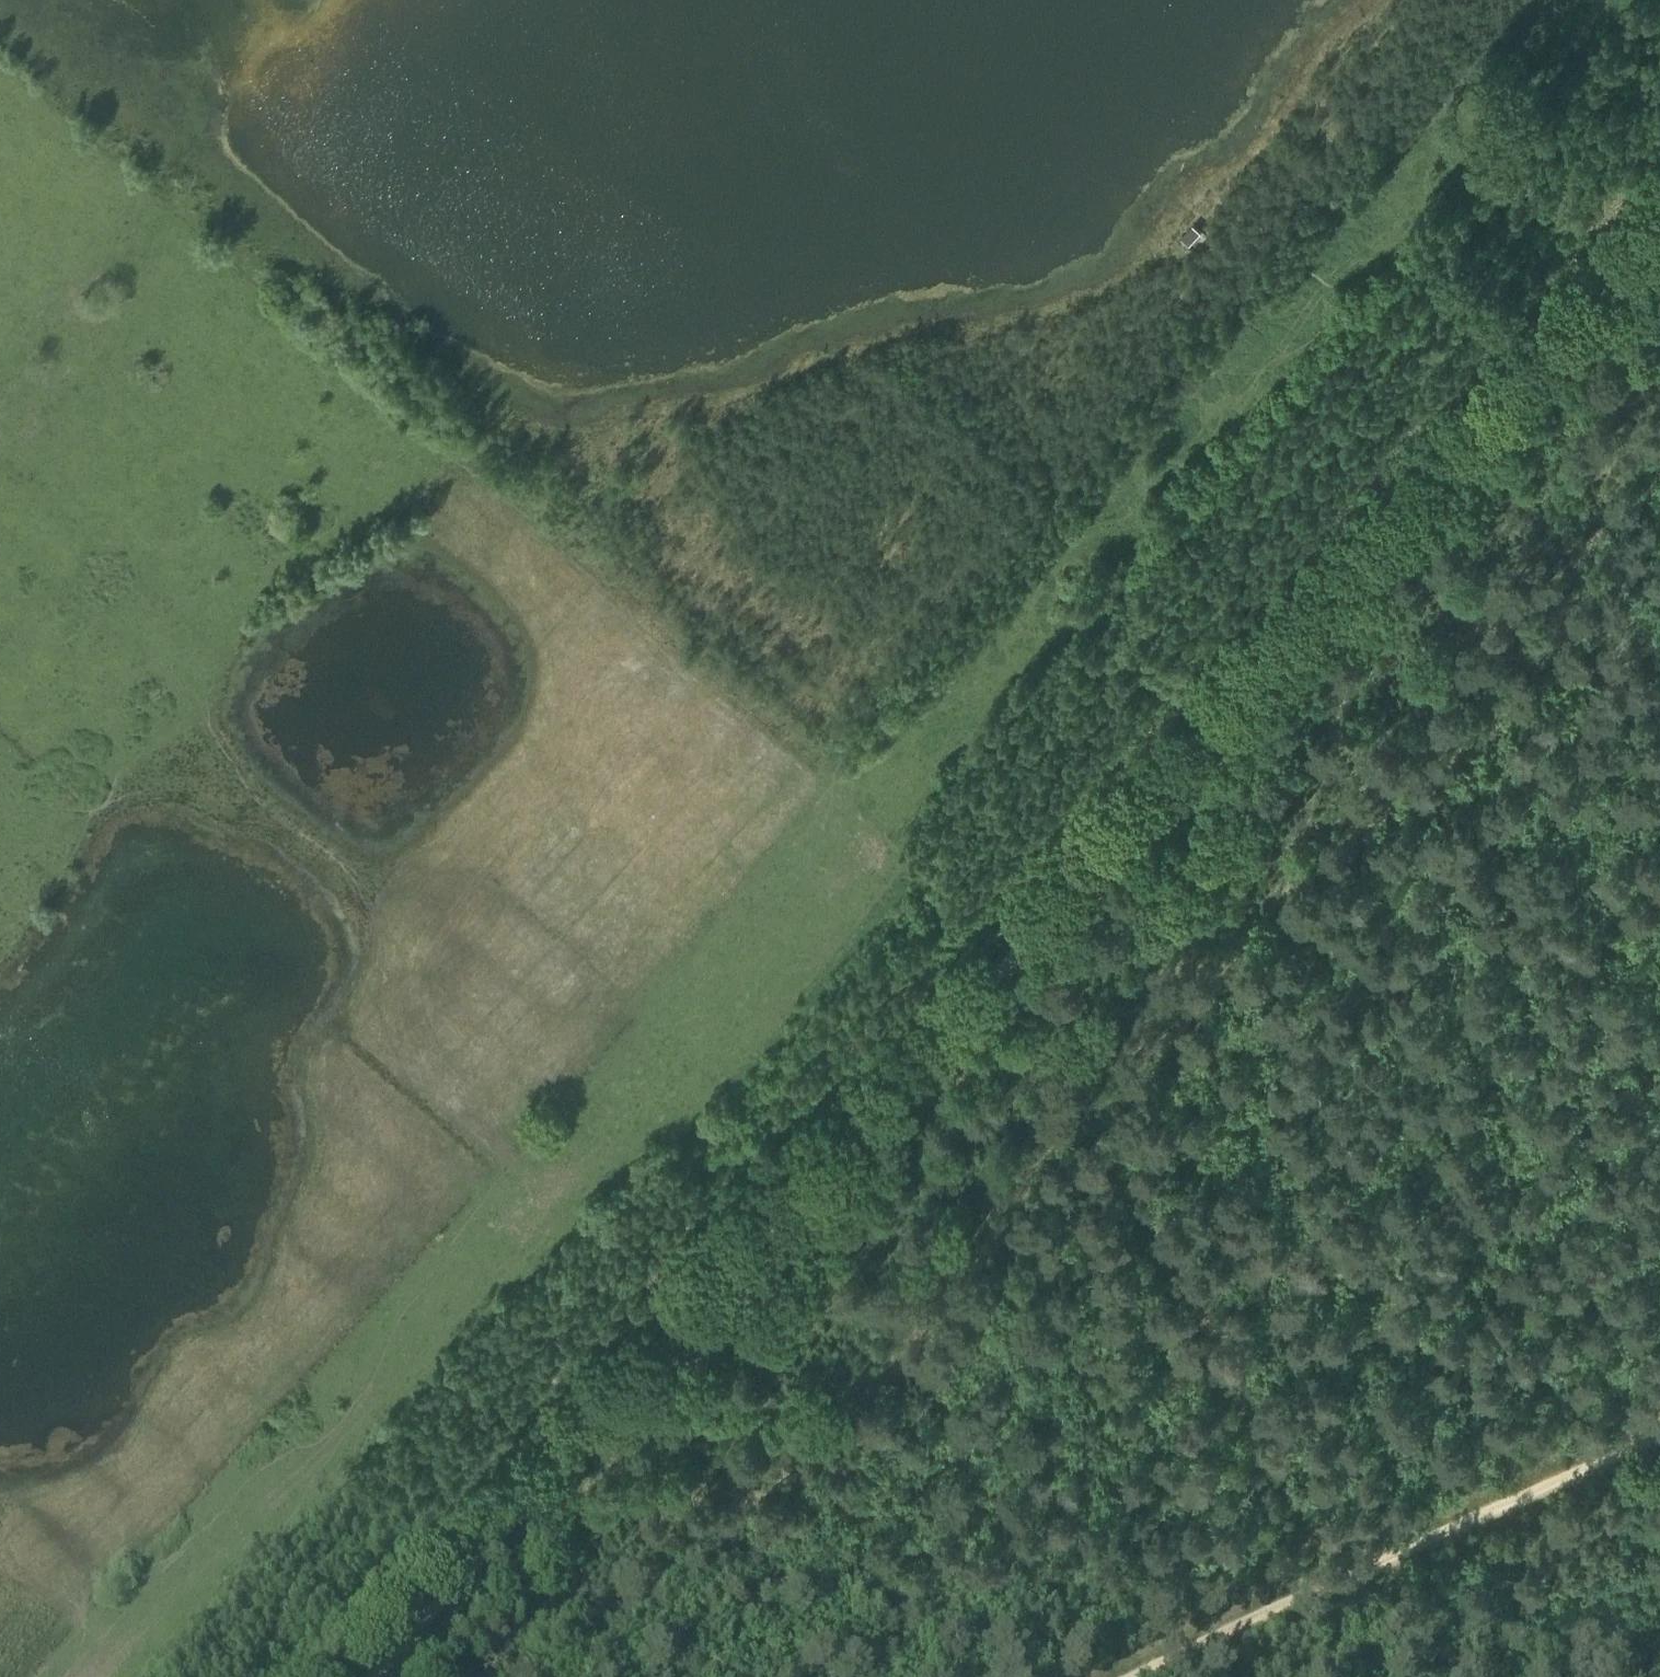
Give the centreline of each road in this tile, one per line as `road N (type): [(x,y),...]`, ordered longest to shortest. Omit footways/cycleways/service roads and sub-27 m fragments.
road 1 (track): [(1659,223),(373,1676)]
road 2 (track): [(1142,1676),(1659,1430)]

